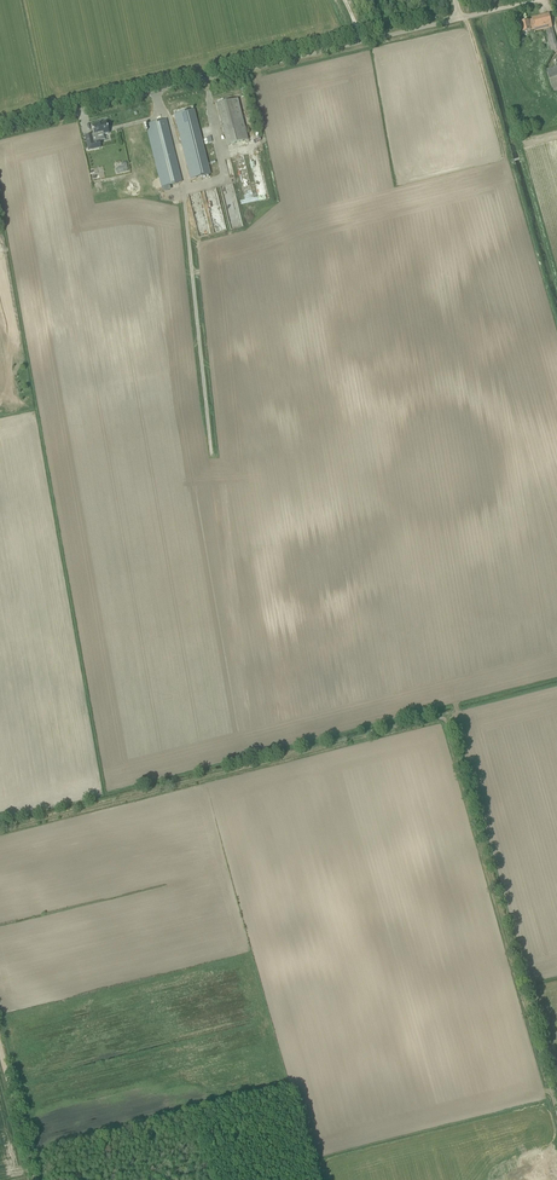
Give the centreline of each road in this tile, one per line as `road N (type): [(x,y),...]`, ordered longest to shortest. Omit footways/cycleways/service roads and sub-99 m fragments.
road 1 (track): [(556,1105),(445,715),(0,827)]
road 2 (unclassified): [(0,129),(460,19)]
road 3 (track): [(233,652),(185,195)]
road 4 (track): [(0,1025),(38,1179)]

